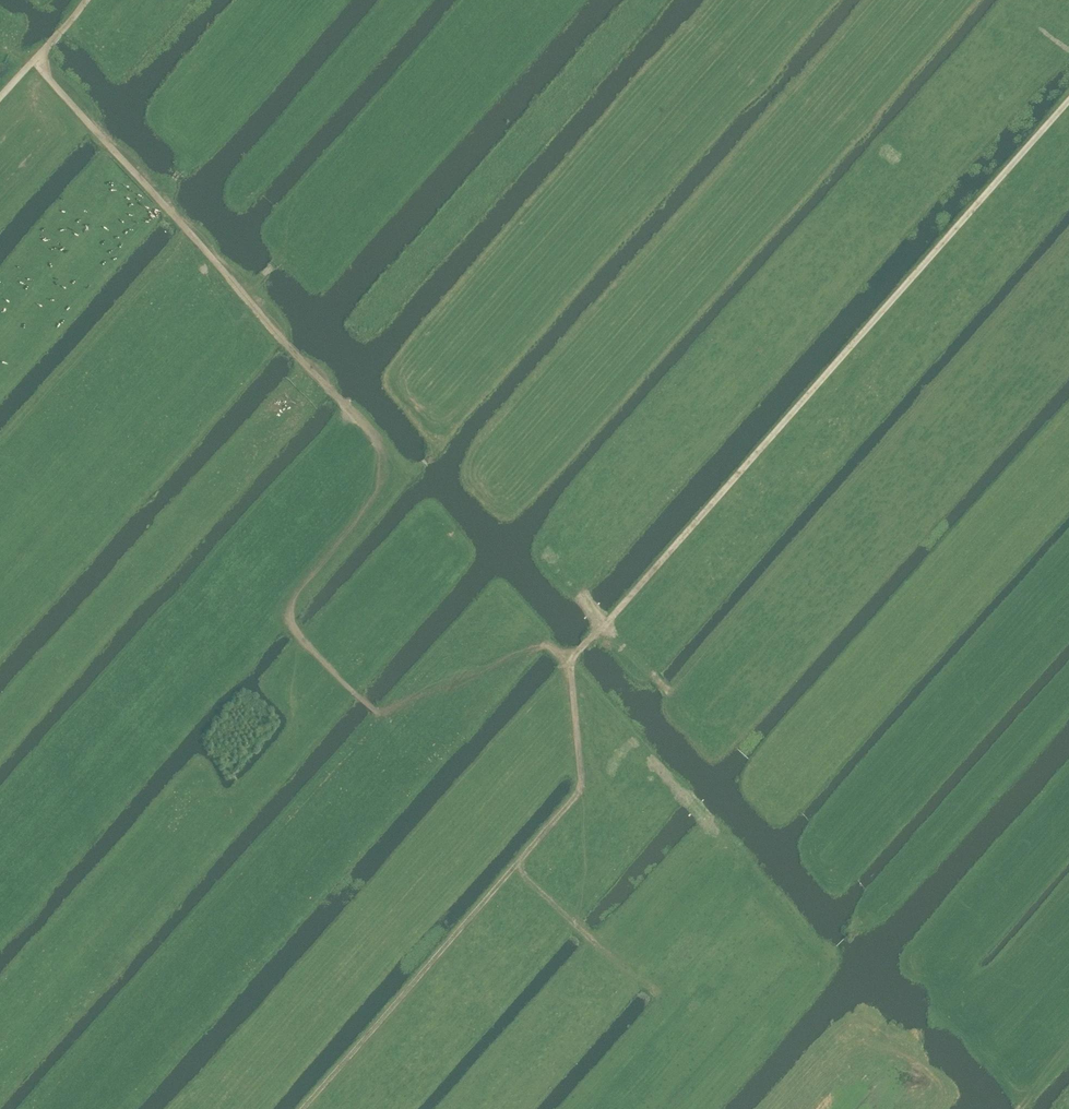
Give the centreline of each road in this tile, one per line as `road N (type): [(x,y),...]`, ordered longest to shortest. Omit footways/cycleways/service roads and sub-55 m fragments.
road 1 (track): [(302,1108),(581,790),(576,654),(1068,95)]
road 2 (track): [(0,98),(35,59),(351,410)]
road 3 (track): [(519,861),(667,999)]

